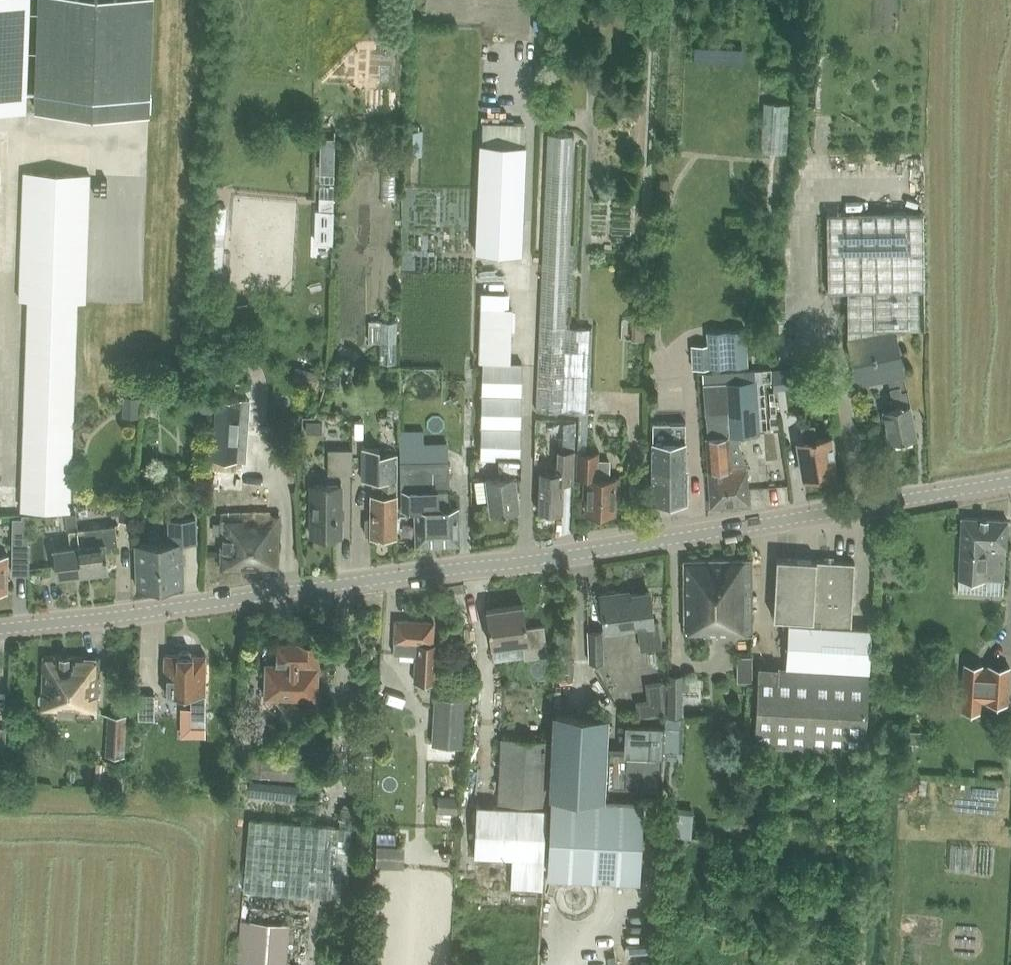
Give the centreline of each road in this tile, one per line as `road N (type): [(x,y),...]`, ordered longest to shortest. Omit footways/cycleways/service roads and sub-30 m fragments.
road 1 (tertiary): [(0,632),(1010,480)]
road 2 (track): [(357,581),(317,964)]

